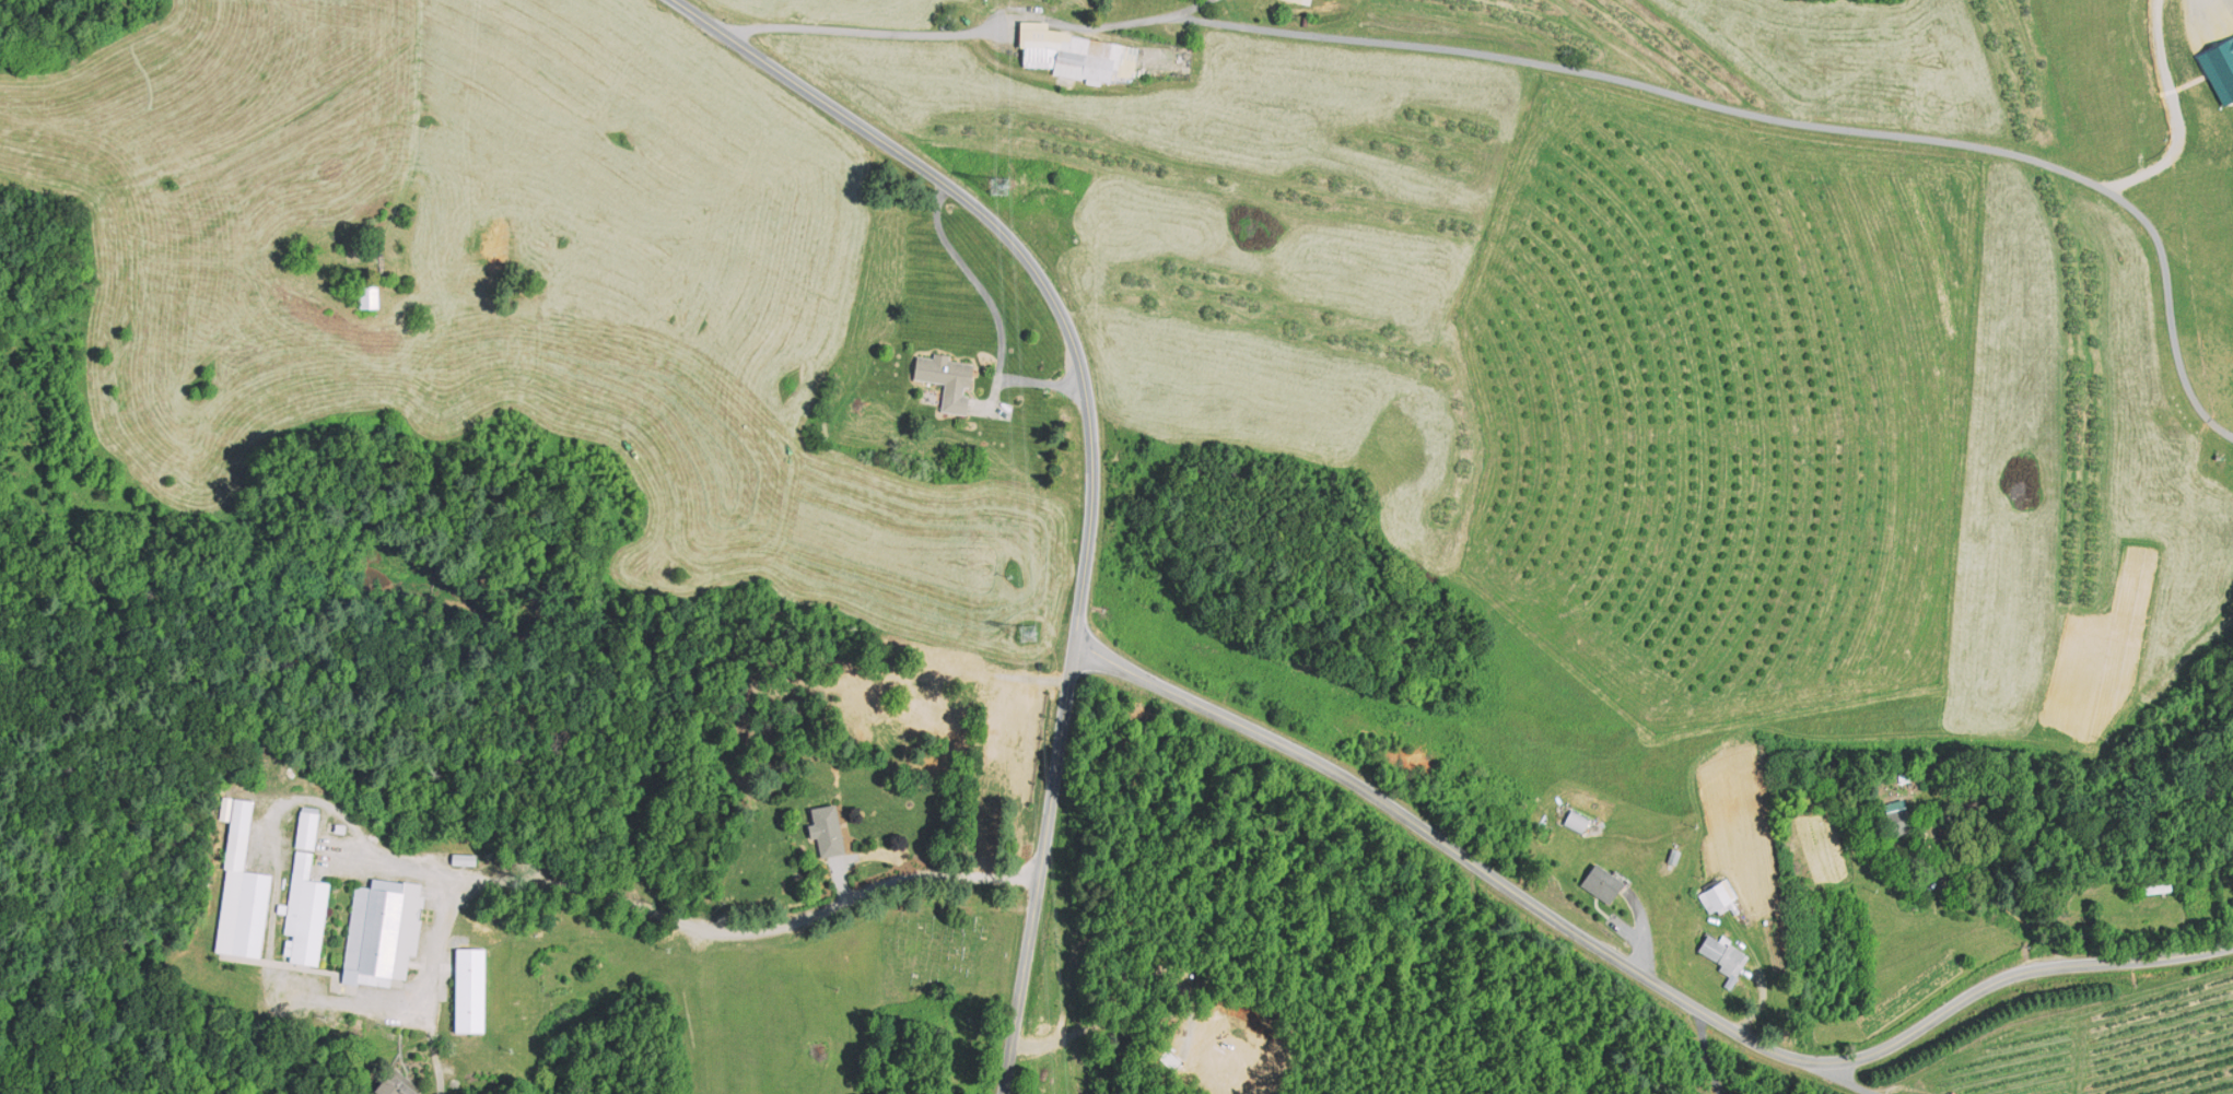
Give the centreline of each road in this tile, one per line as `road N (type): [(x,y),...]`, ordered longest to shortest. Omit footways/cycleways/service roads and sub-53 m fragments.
road 1 (residential): [(2232,946),(2021,968),(1875,1054),(1796,1058),(1703,1010),(1332,766),(1075,643)]
road 2 (tertiary): [(674,0),(983,212),(1034,267),(1080,361),(1095,478),(1003,1093)]
road 3 (track): [(418,0),(412,164),(377,266)]

